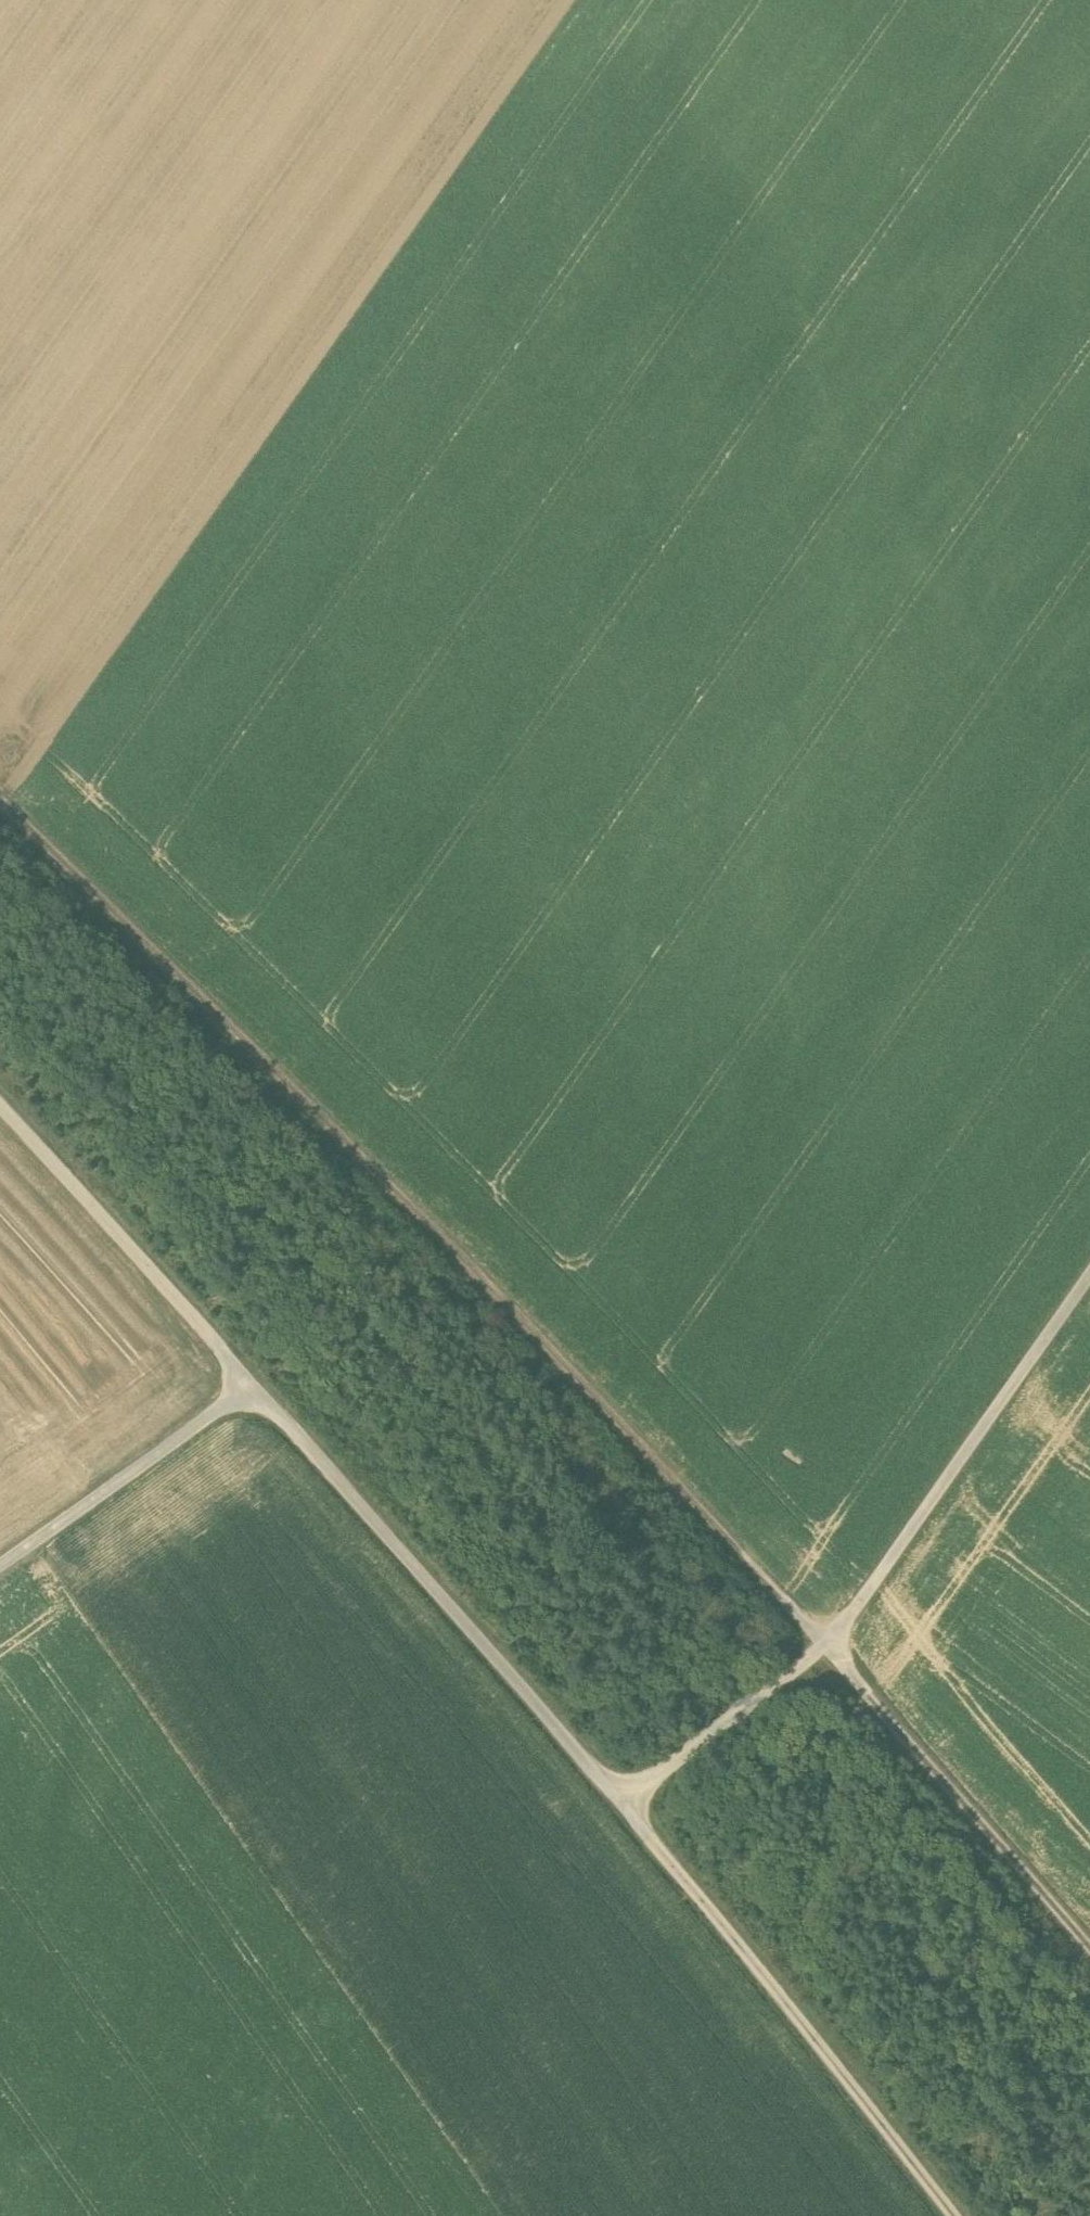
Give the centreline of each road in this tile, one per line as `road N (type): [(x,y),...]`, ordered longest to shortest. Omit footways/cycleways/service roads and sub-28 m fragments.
road 1 (track): [(831,1651),(537,1342),(0,810)]
road 2 (track): [(258,1396),(633,1812)]
road 3 (track): [(633,1812),(953,2215)]
road 4 (track): [(831,1651),(1089,1283)]
road 5 (track): [(1089,1951),(831,1651)]
road 6 (track): [(0,1110),(258,1396)]
road 7 (track): [(258,1396),(0,1577)]
road 8 (track): [(633,1812),(831,1651)]

